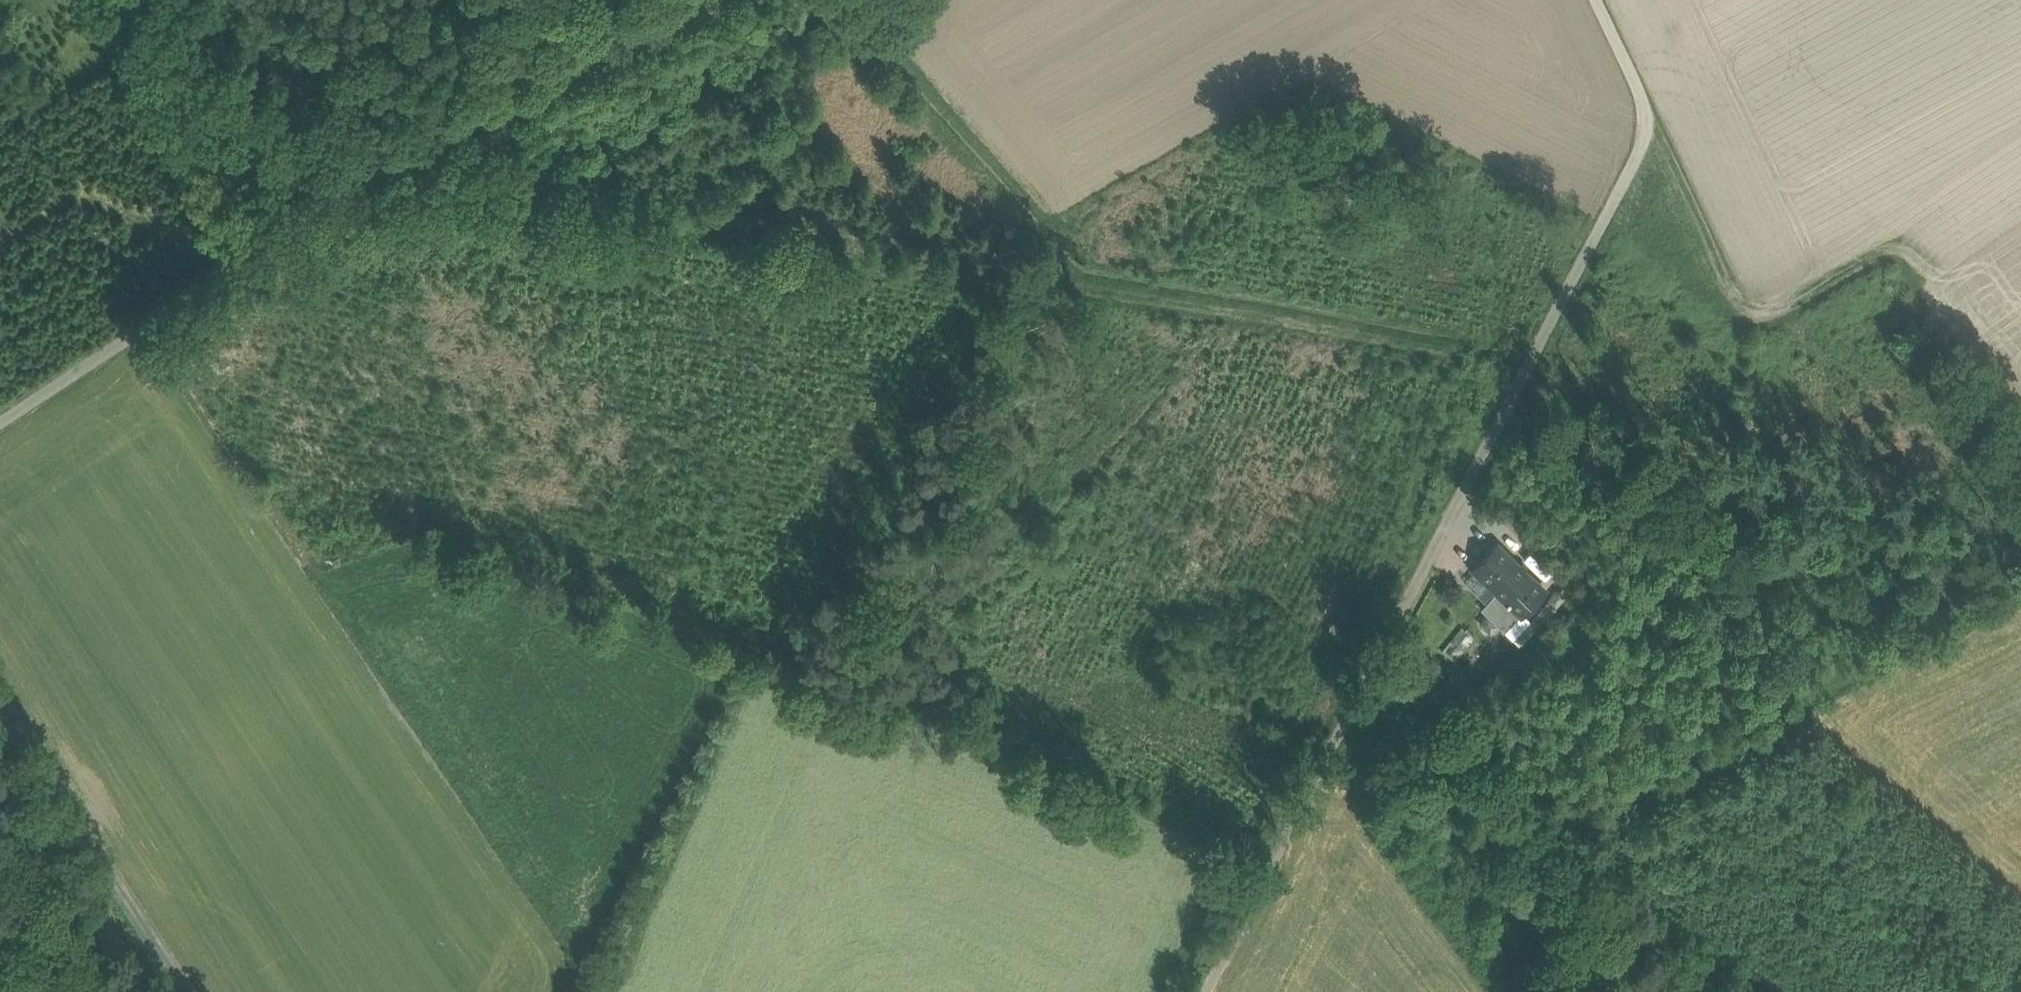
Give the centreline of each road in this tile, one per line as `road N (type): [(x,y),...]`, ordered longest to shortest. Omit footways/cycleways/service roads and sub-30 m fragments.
road 1 (track): [(1221,991),(1655,133),(1641,81),(1602,0)]
road 2 (track): [(704,0),(253,254)]
road 3 (track): [(0,671),(193,991)]
road 4 (track): [(253,254),(0,426)]
road 5 (track): [(253,254),(104,0)]

